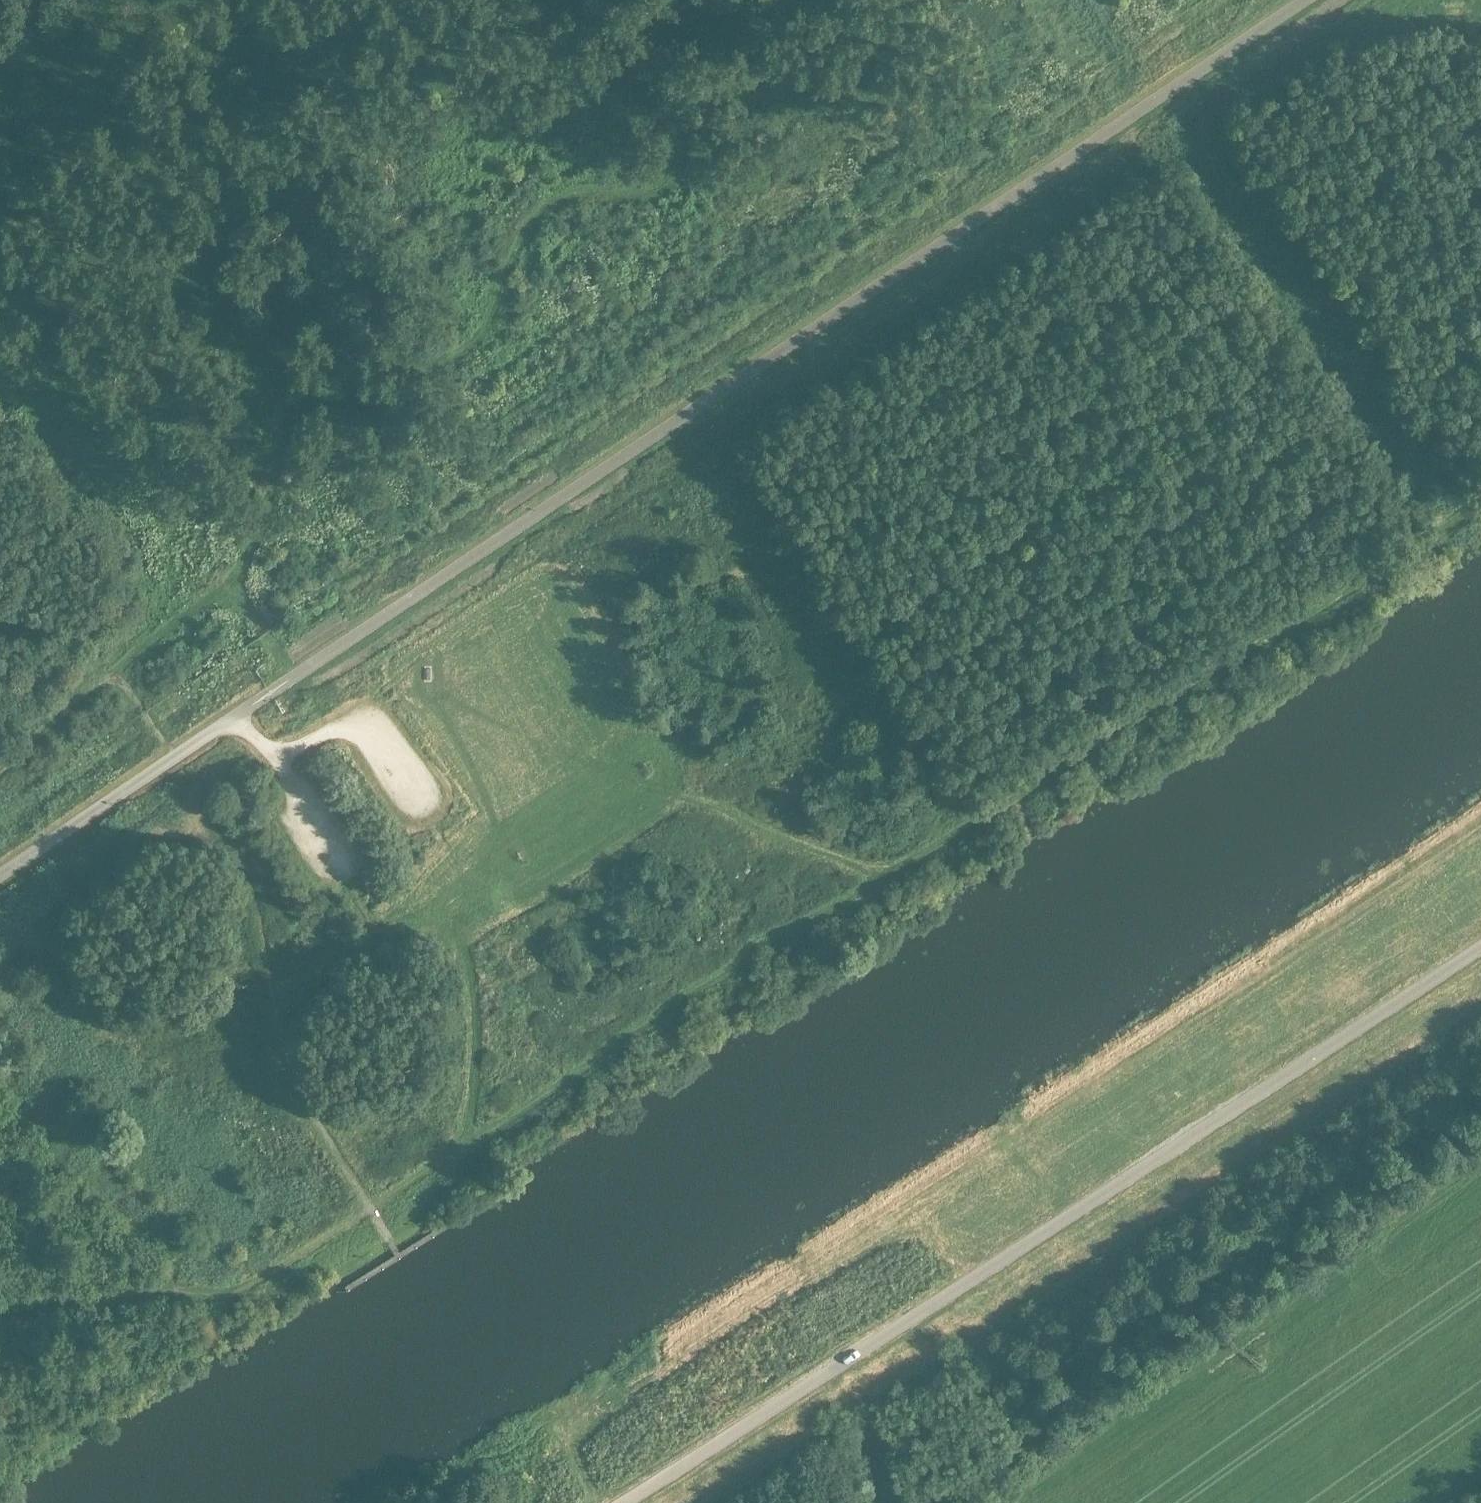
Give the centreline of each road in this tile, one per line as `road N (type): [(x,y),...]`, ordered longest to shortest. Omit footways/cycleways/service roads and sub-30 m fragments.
road 1 (tertiary): [(622,1502),(1480,946)]
road 2 (unclassified): [(0,876),(236,716)]

